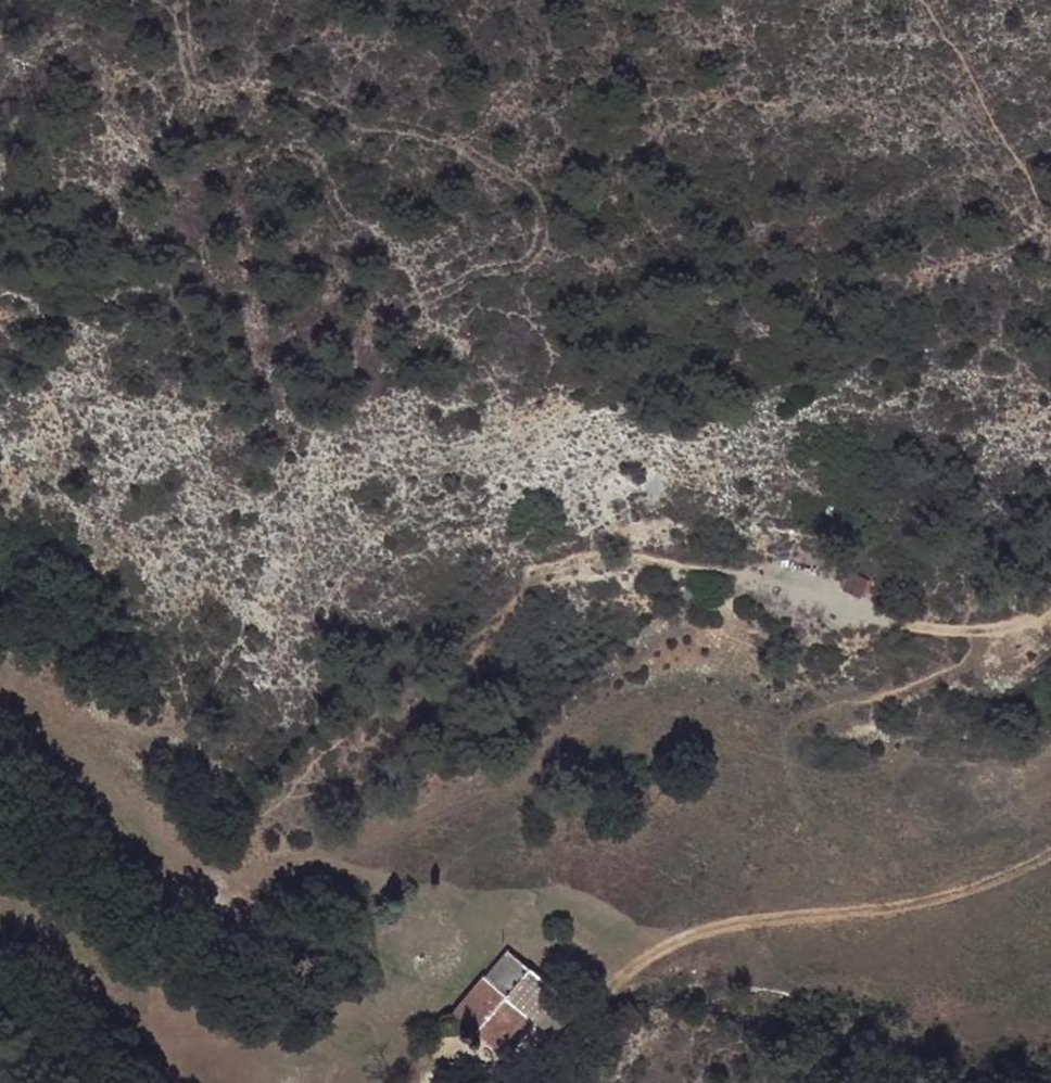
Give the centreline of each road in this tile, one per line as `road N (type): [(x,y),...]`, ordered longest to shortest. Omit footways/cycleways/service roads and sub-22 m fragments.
road 1 (track): [(535,1082),(634,966),(718,929),(921,902),(1050,842)]
road 2 (track): [(1050,600),(1031,614),(963,631),(894,619),(817,585)]
road 3 (track): [(0,984),(95,1082)]

